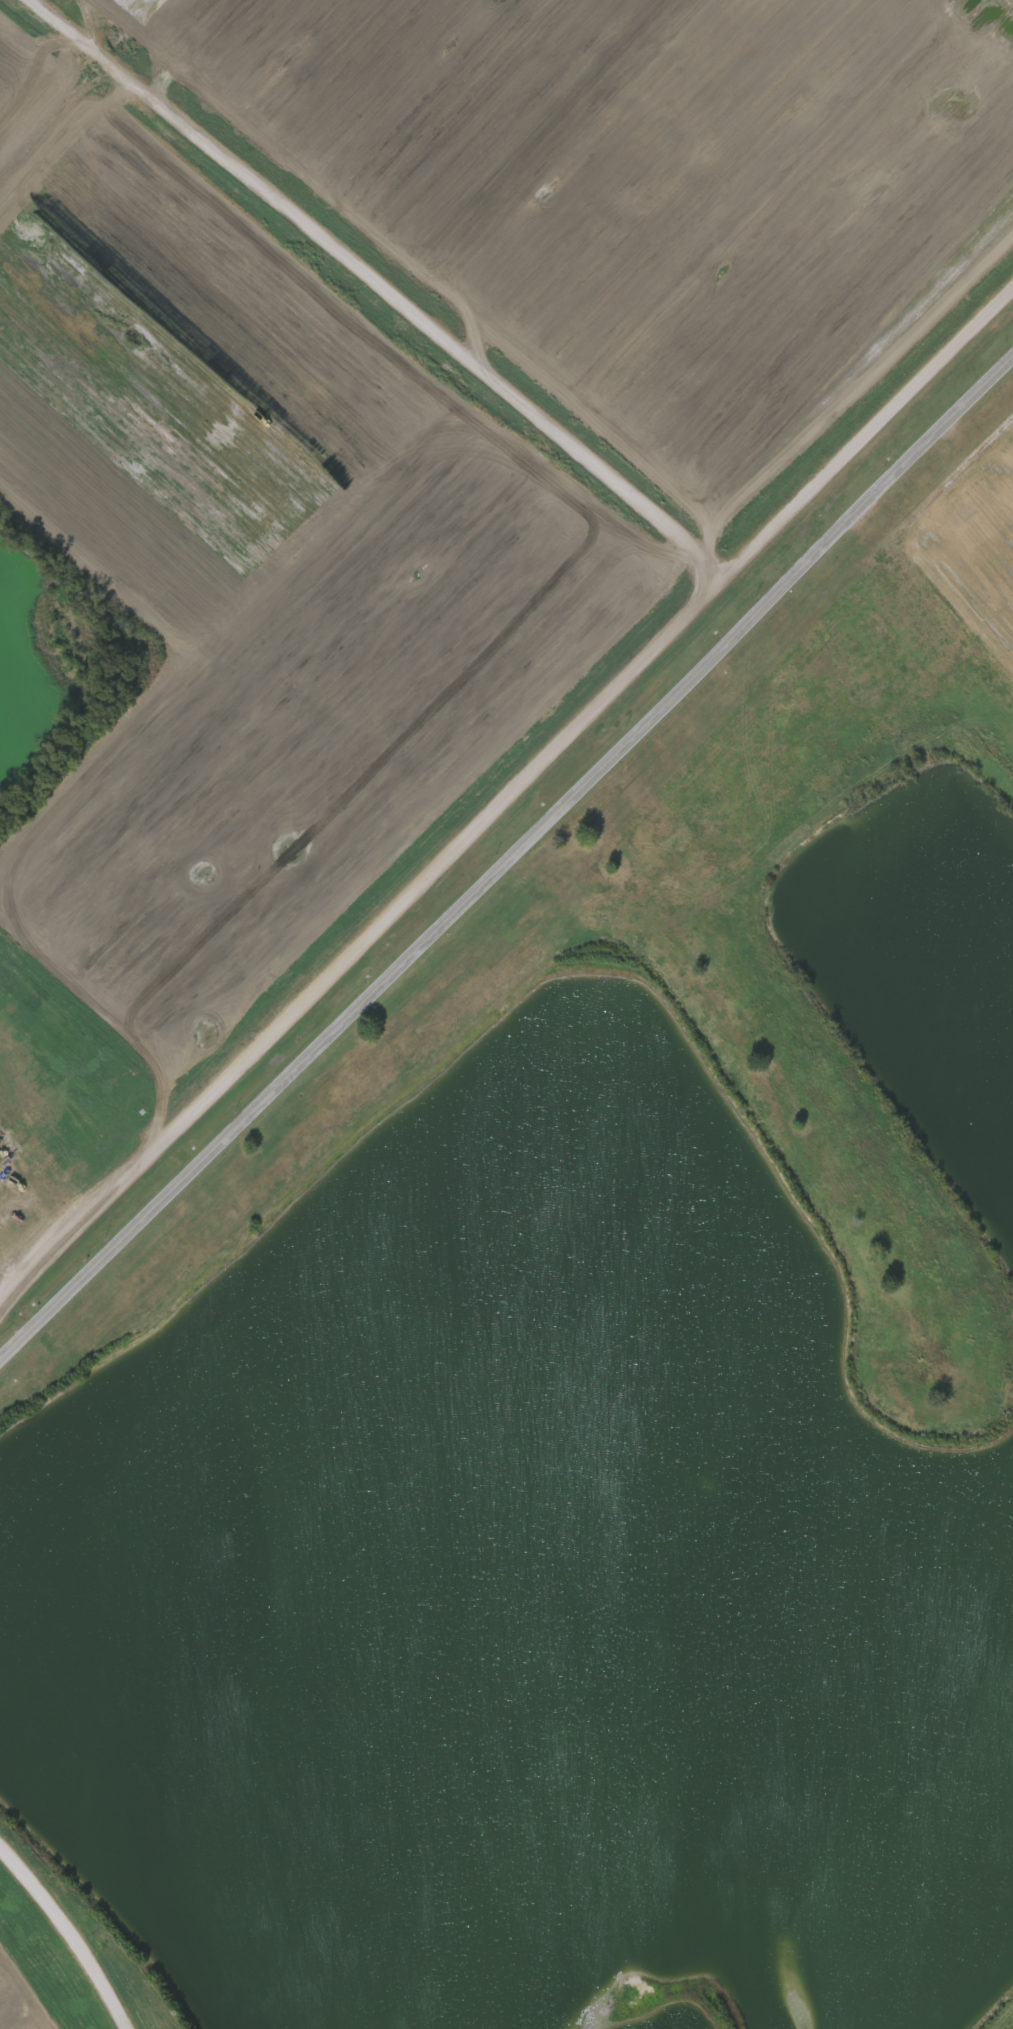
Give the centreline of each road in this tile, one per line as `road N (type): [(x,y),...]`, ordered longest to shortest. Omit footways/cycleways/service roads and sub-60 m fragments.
road 1 (residential): [(1012,366),(0,1370)]
road 2 (track): [(0,1837),(84,1940),(136,2028)]

